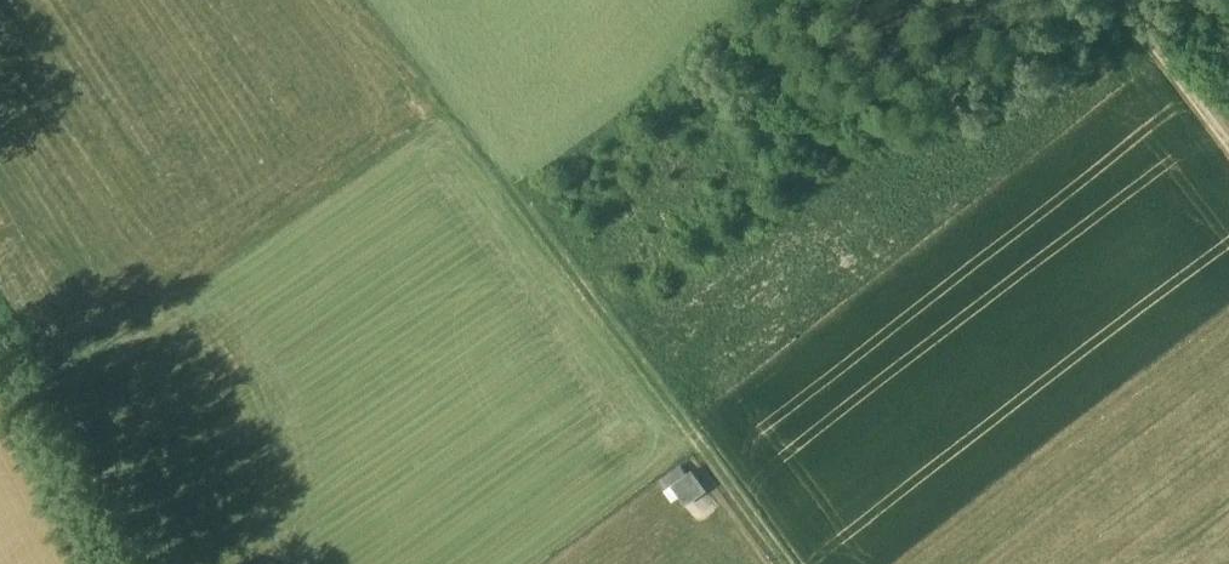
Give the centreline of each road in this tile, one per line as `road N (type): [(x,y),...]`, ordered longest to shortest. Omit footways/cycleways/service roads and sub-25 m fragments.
road 1 (track): [(786,563),(378,0)]
road 2 (track): [(1228,143),(1118,0)]

